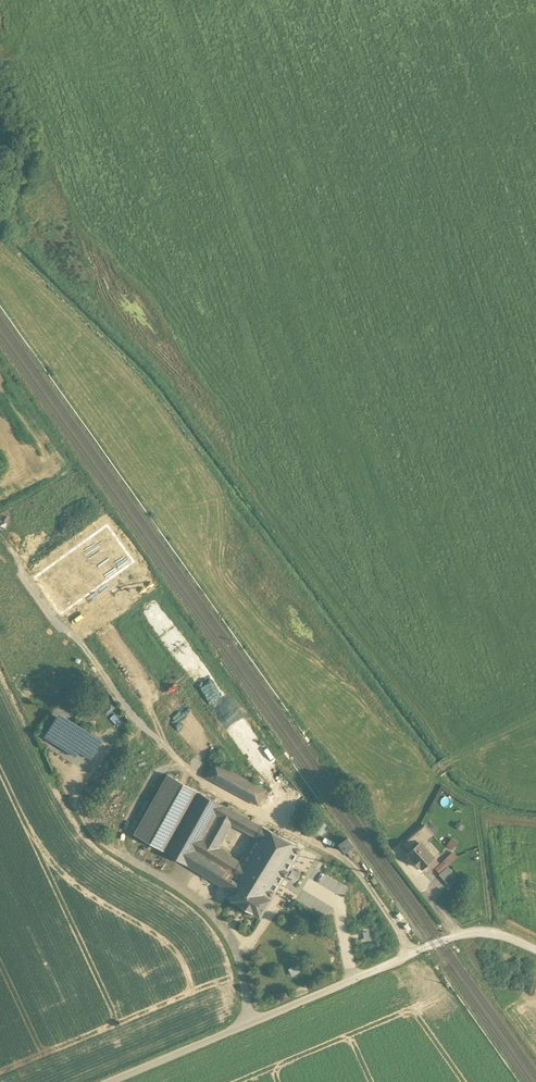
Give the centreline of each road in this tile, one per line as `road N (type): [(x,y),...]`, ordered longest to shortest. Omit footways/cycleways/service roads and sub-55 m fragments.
road 1 (track): [(111,1081),(458,935),(500,934),(535,951)]
road 2 (track): [(415,952),(346,856),(327,845),(313,849),(239,954),(251,1024)]
road 3 (track): [(239,954),(234,938),(143,858)]

